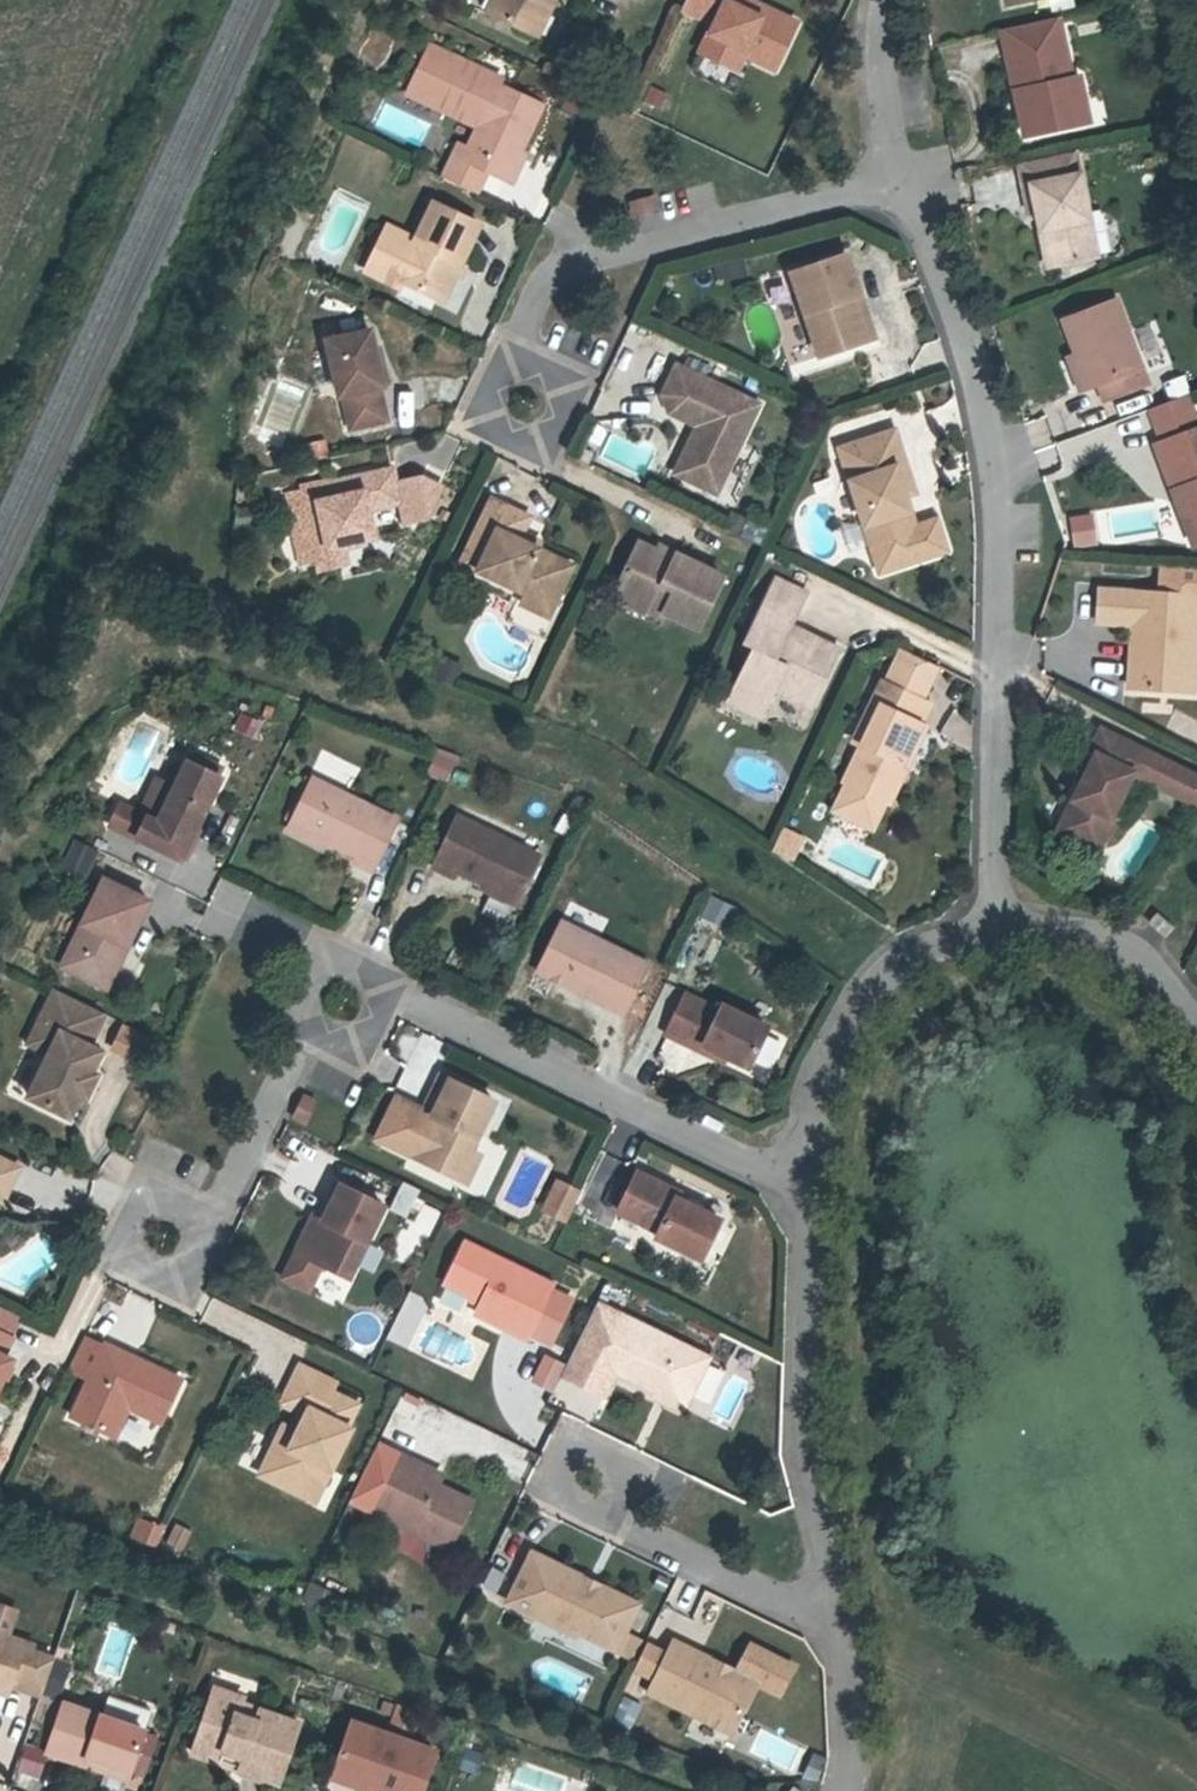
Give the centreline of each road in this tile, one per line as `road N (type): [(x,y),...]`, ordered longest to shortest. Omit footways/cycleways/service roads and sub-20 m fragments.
road 1 (residential): [(898,188),(970,353),(1003,496),(997,930)]
road 2 (residential): [(369,998),(413,998),(600,1093),(804,1183)]
road 3 (residential): [(524,373),(533,323),(553,282),(588,265),(898,188)]
road 4 (residential): [(835,1622),(807,1441),(804,1183)]
road 5 (residential): [(804,1183),(844,1030),(884,964),(944,939),(997,930)]
road 6 (residential): [(587,1478),(619,1524),(835,1622)]
road 7 (residential): [(181,1223),(224,1205),(294,1058),(325,1020)]
road 8 (residential): [(997,930),(1090,934),(1168,974),(1196,1021)]
road 9 (residential): [(876,0),(873,32),(898,188)]
road 10 (residential): [(846,1790),(851,1706),(835,1622)]
road 11 (residential): [(524,373),(505,381),(496,398),(499,418),(514,432),(534,433),(551,422),(557,403),(543,378)]
road 12 (residential): [(177,1220),(163,1214),(144,1222),(138,1241),(144,1255),(175,1258),(185,1245),(181,1223)]

